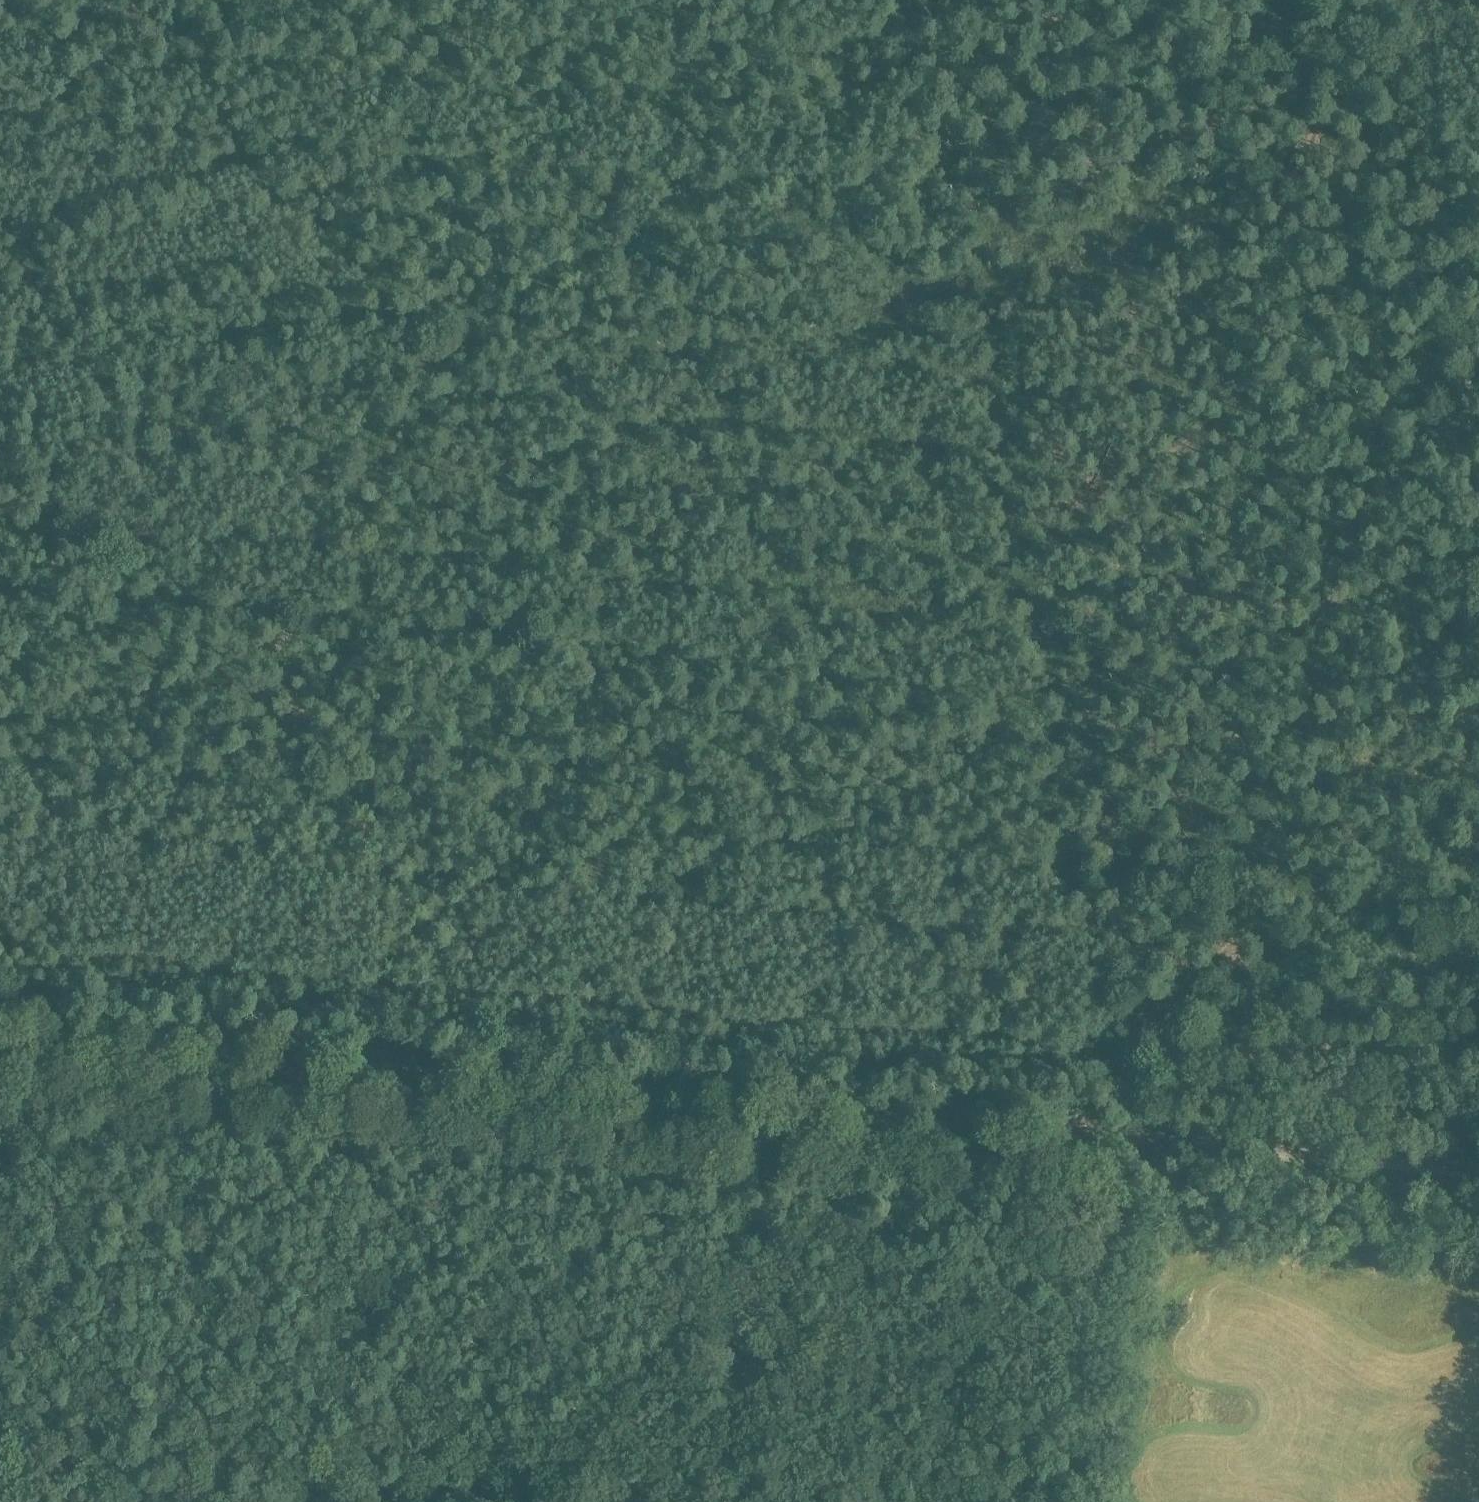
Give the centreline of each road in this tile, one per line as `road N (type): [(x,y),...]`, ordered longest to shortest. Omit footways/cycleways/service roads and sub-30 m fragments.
road 1 (unclassified): [(1478,1169),(1165,1142),(0,1011)]
road 2 (track): [(1431,0),(1478,382)]

